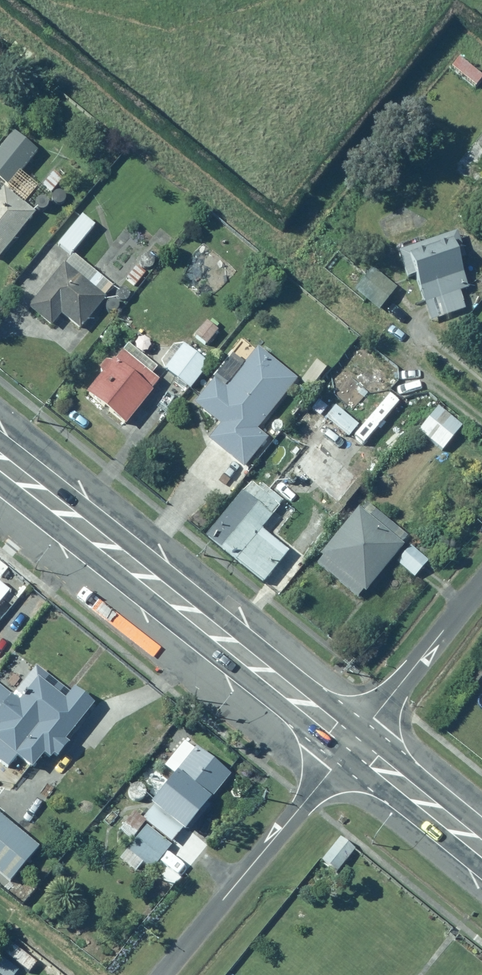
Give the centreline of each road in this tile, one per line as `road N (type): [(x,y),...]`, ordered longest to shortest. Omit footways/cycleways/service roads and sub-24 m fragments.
road 1 (trunk): [(0,465),(351,742)]
road 2 (residential): [(351,742),(162,974)]
road 3 (residential): [(481,581),(351,742)]
road 4 (trunk): [(351,742),(481,849)]

